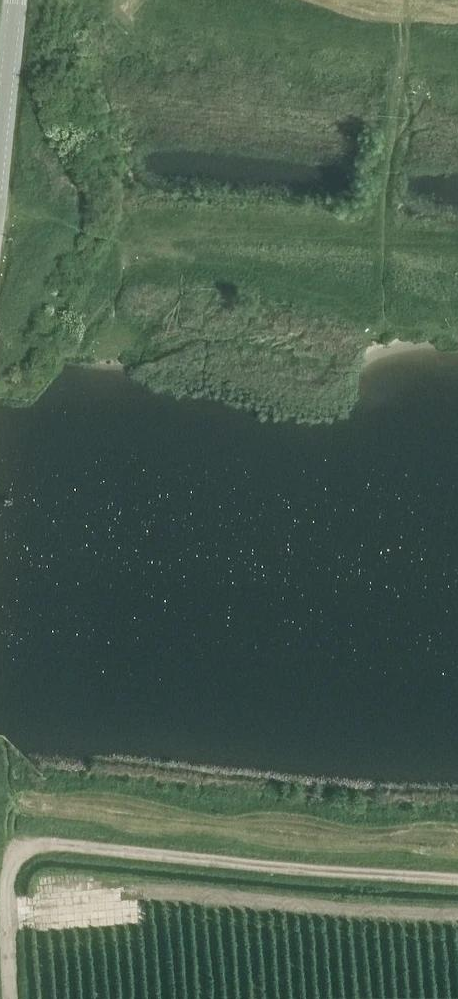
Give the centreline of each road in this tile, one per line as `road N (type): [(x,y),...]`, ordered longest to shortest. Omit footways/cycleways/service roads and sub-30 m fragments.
road 1 (track): [(11,998),(10,881),(15,860),(30,848),(457,881)]
road 2 (track): [(408,0),(380,223)]
road 3 (unclassified): [(0,159),(17,0)]

